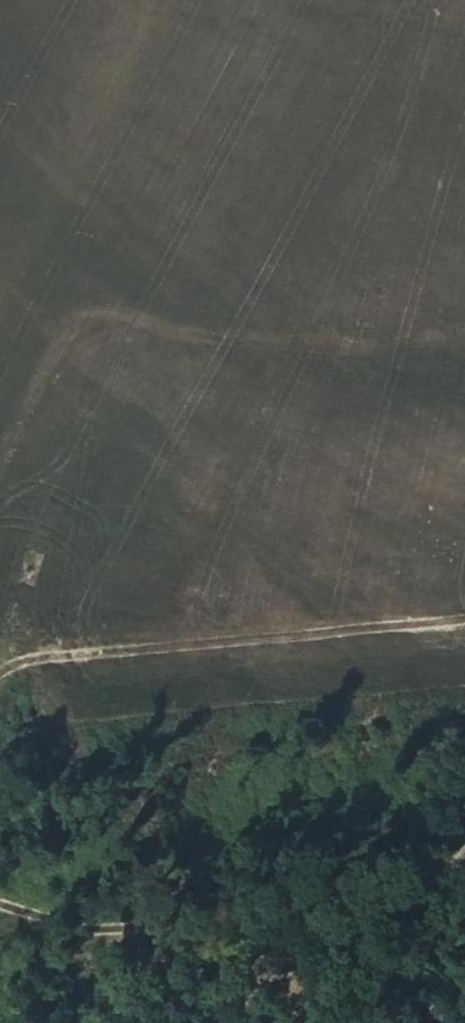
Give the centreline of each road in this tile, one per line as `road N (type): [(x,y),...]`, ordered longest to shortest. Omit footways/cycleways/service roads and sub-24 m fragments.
road 1 (track): [(464,827),(307,922),(114,922),(0,896)]

